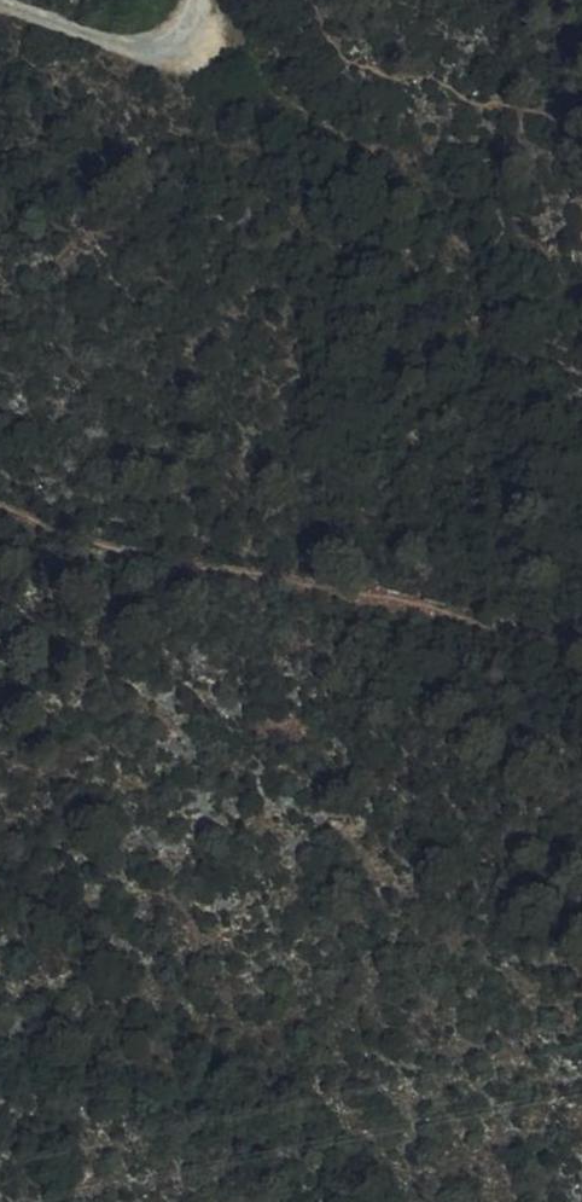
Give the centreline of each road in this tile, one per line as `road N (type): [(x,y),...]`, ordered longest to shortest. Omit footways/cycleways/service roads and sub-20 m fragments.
road 1 (track): [(0,6),(152,53),(179,45),(204,0)]

